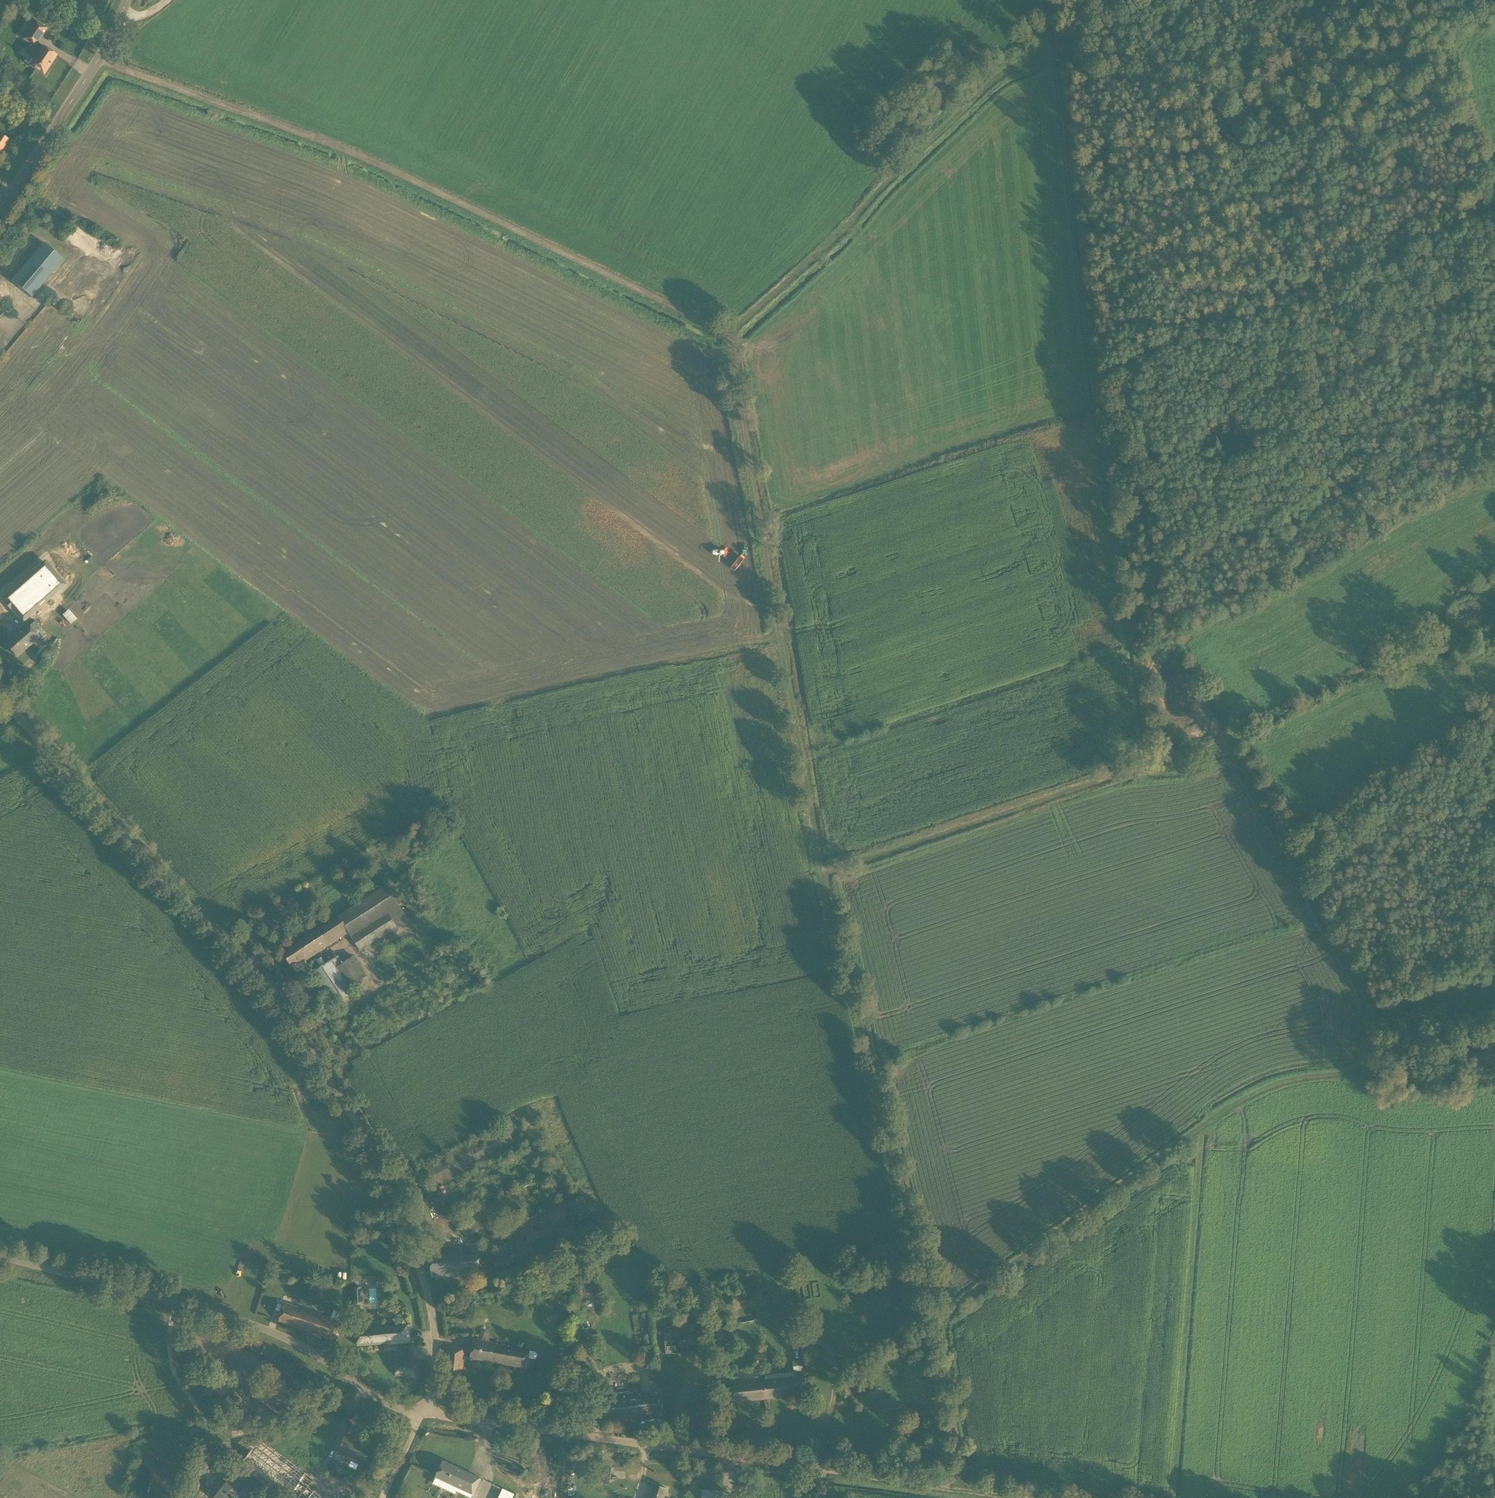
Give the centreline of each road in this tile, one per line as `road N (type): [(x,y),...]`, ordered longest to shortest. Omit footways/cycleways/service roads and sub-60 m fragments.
road 1 (track): [(103,53),(729,335),(831,873)]
road 2 (unclassified): [(421,1411),(436,1342),(419,1264),(332,1075),(278,996),(93,807),(0,694)]
road 3 (track): [(729,335),(1006,72),(1038,58),(1142,83)]
road 4 (track): [(1369,1073),(1298,1079),(1238,1103),(936,1318)]
road 5 (track): [(936,1318),(831,873)]
road 6 (unclassified): [(421,1411),(389,1404),(240,1314),(0,1254)]
road 7 (unclassified): [(848,1470),(421,1411)]
road 8 (track): [(831,873),(1153,764)]
road 9 (track): [(936,1318),(955,1487),(848,1470)]
road 10 (unclassified): [(0,202),(115,36),(125,0)]
road 11 (track): [(1494,1080),(1405,1083),(1369,1073)]

